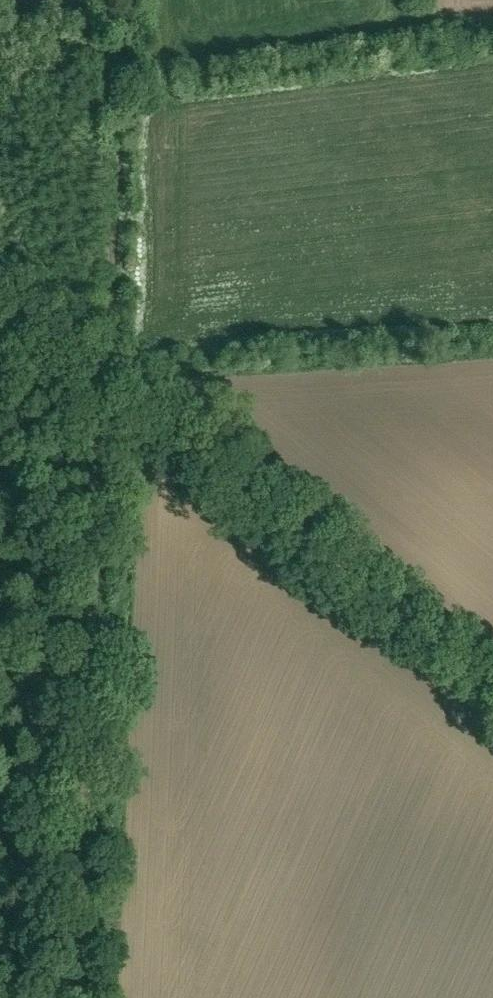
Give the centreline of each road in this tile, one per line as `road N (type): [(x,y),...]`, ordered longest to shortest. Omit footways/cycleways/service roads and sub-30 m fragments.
road 1 (track): [(79,997),(114,0)]
road 2 (track): [(0,286),(492,689)]

